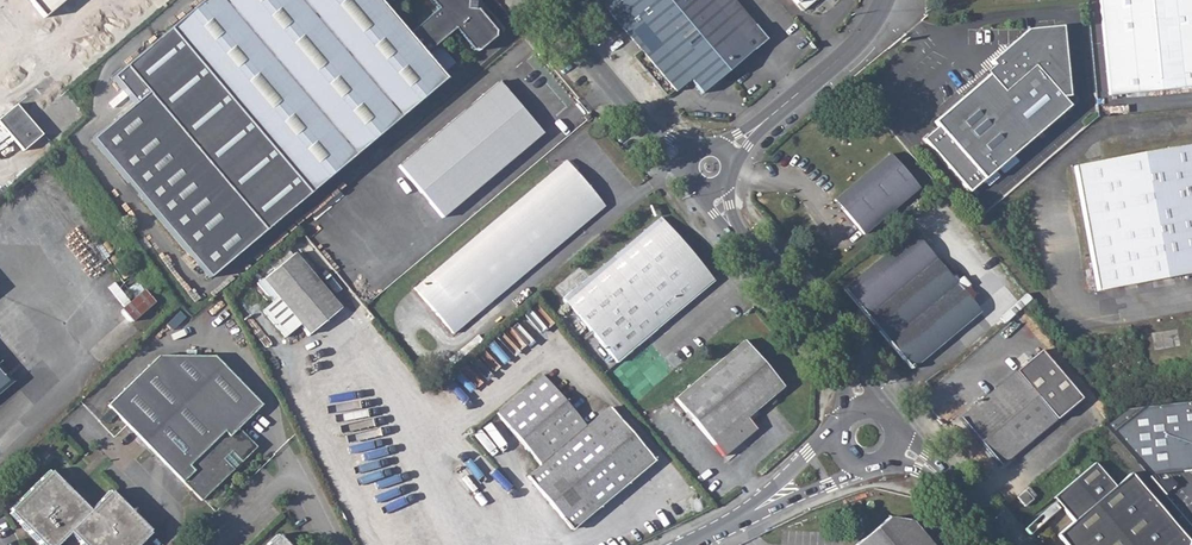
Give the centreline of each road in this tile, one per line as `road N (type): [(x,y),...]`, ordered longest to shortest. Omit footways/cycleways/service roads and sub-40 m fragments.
road 1 (residential): [(721,187),(727,219),(849,364),(865,410)]
road 2 (residential): [(726,155),(841,58),(885,0)]
road 3 (residential): [(540,0),(658,140),(692,157)]
road 4 (residential): [(692,544),(767,507),(844,452)]
road 5 (residential): [(996,544),(935,474),(895,442)]

